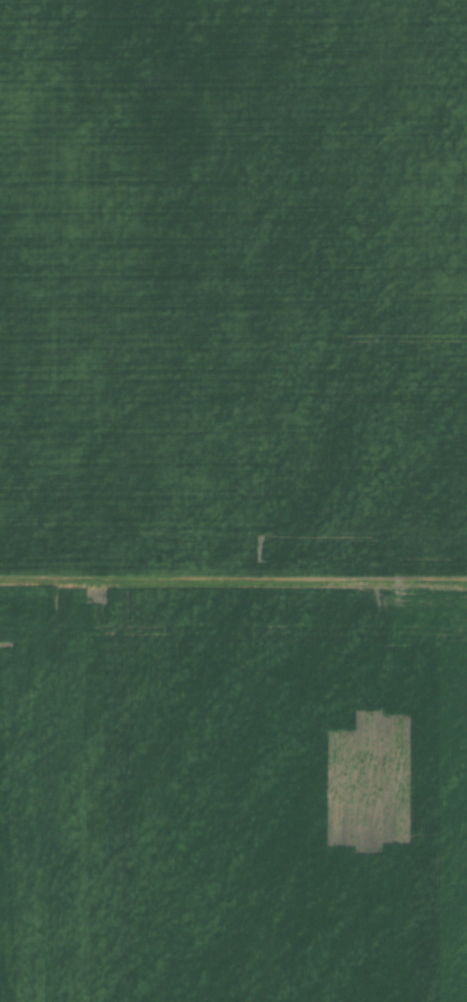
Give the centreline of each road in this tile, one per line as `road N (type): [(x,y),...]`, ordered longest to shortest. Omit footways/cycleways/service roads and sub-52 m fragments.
road 1 (residential): [(0,578),(466,577)]

